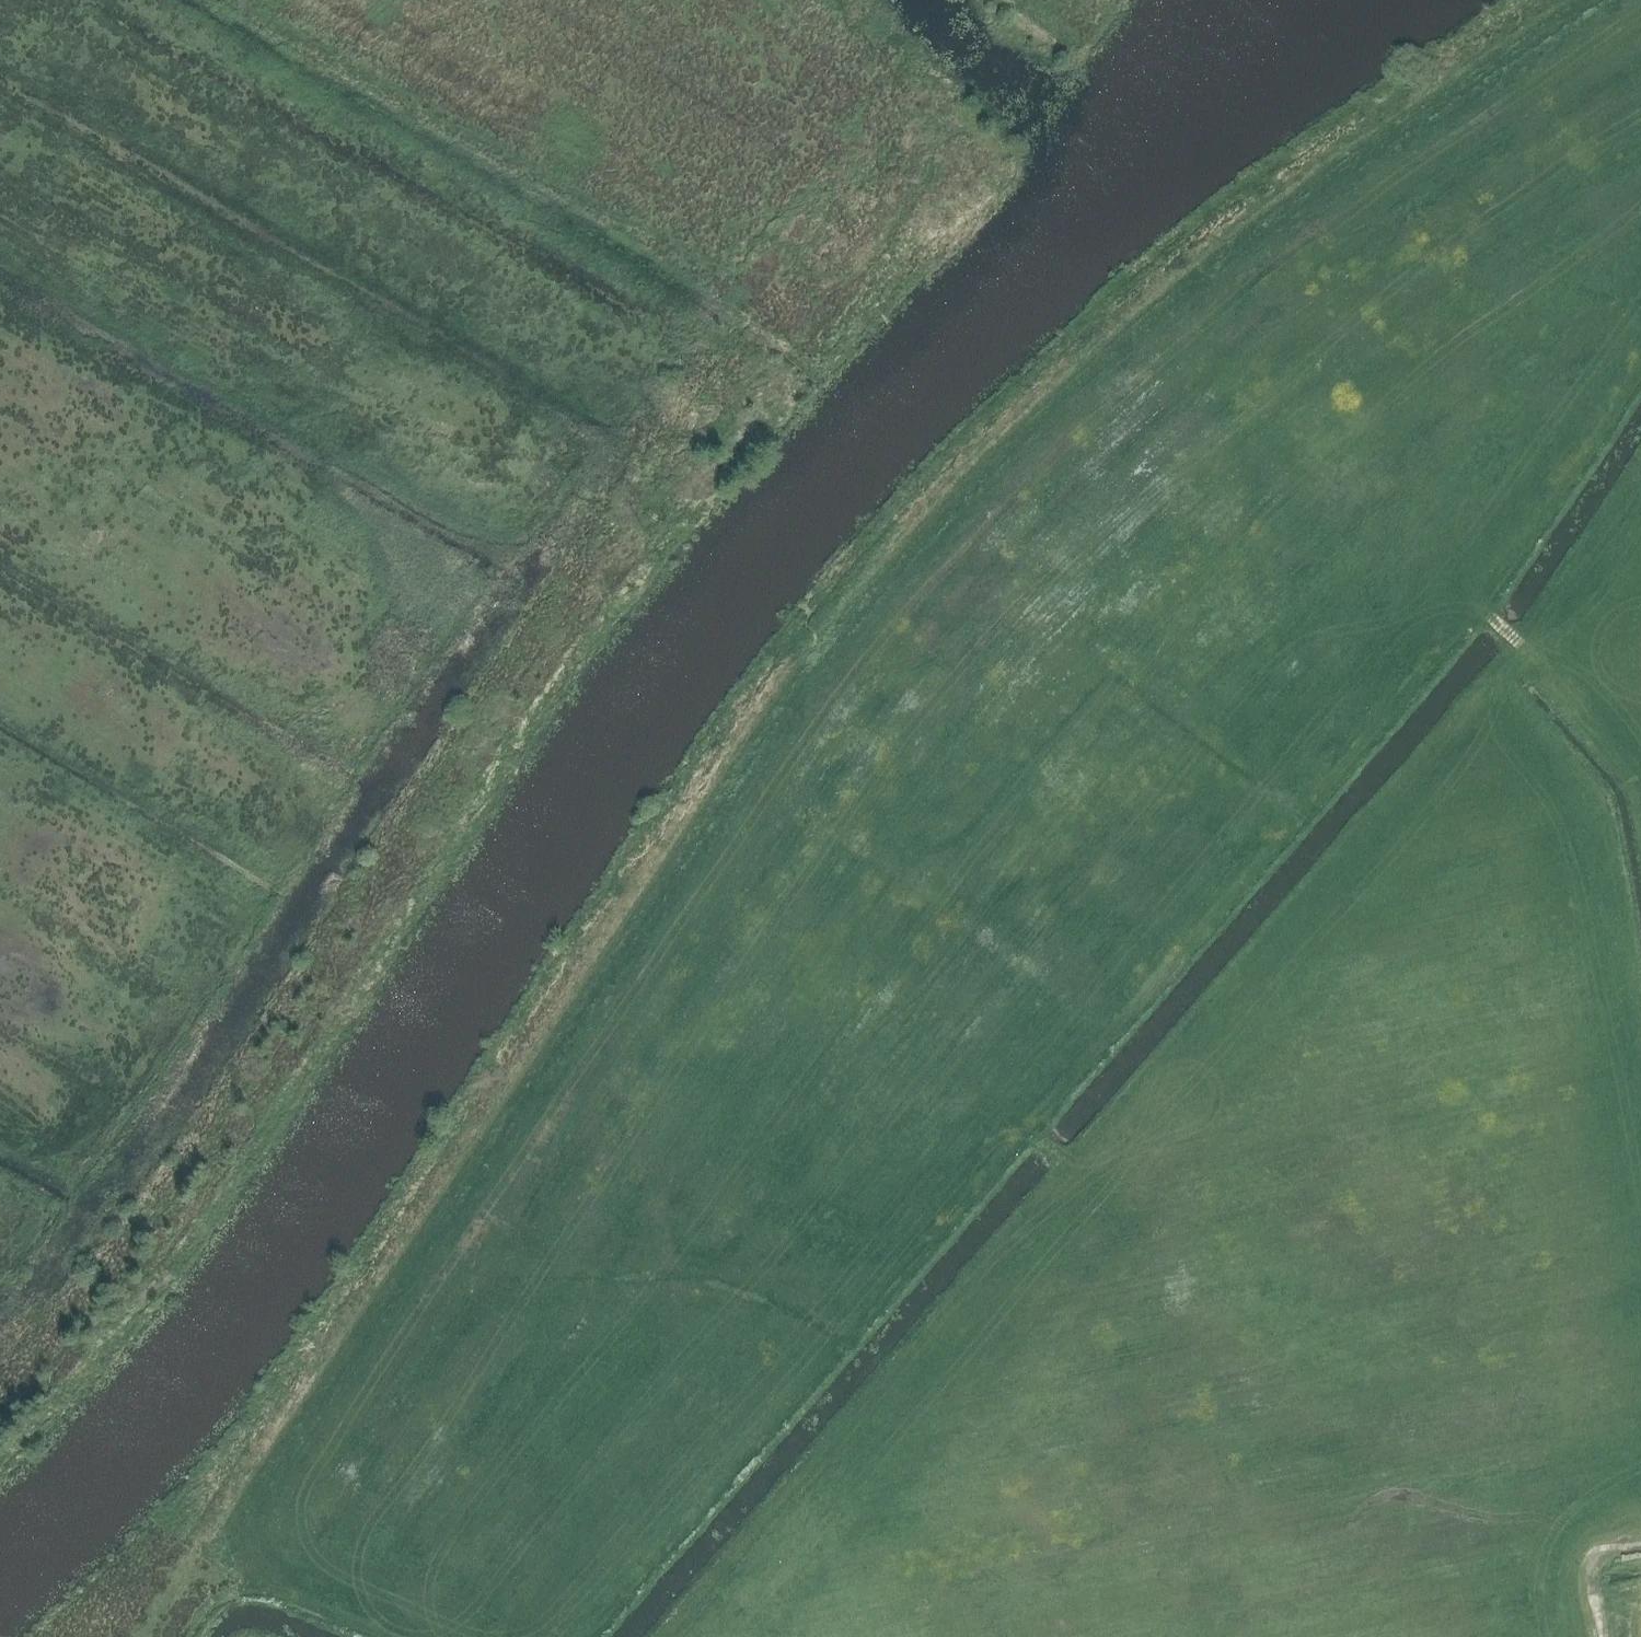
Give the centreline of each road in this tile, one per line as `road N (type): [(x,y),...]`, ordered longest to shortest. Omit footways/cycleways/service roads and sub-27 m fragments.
road 1 (track): [(1640,1546),(1609,1551),(1593,1571),(1604,1636)]

